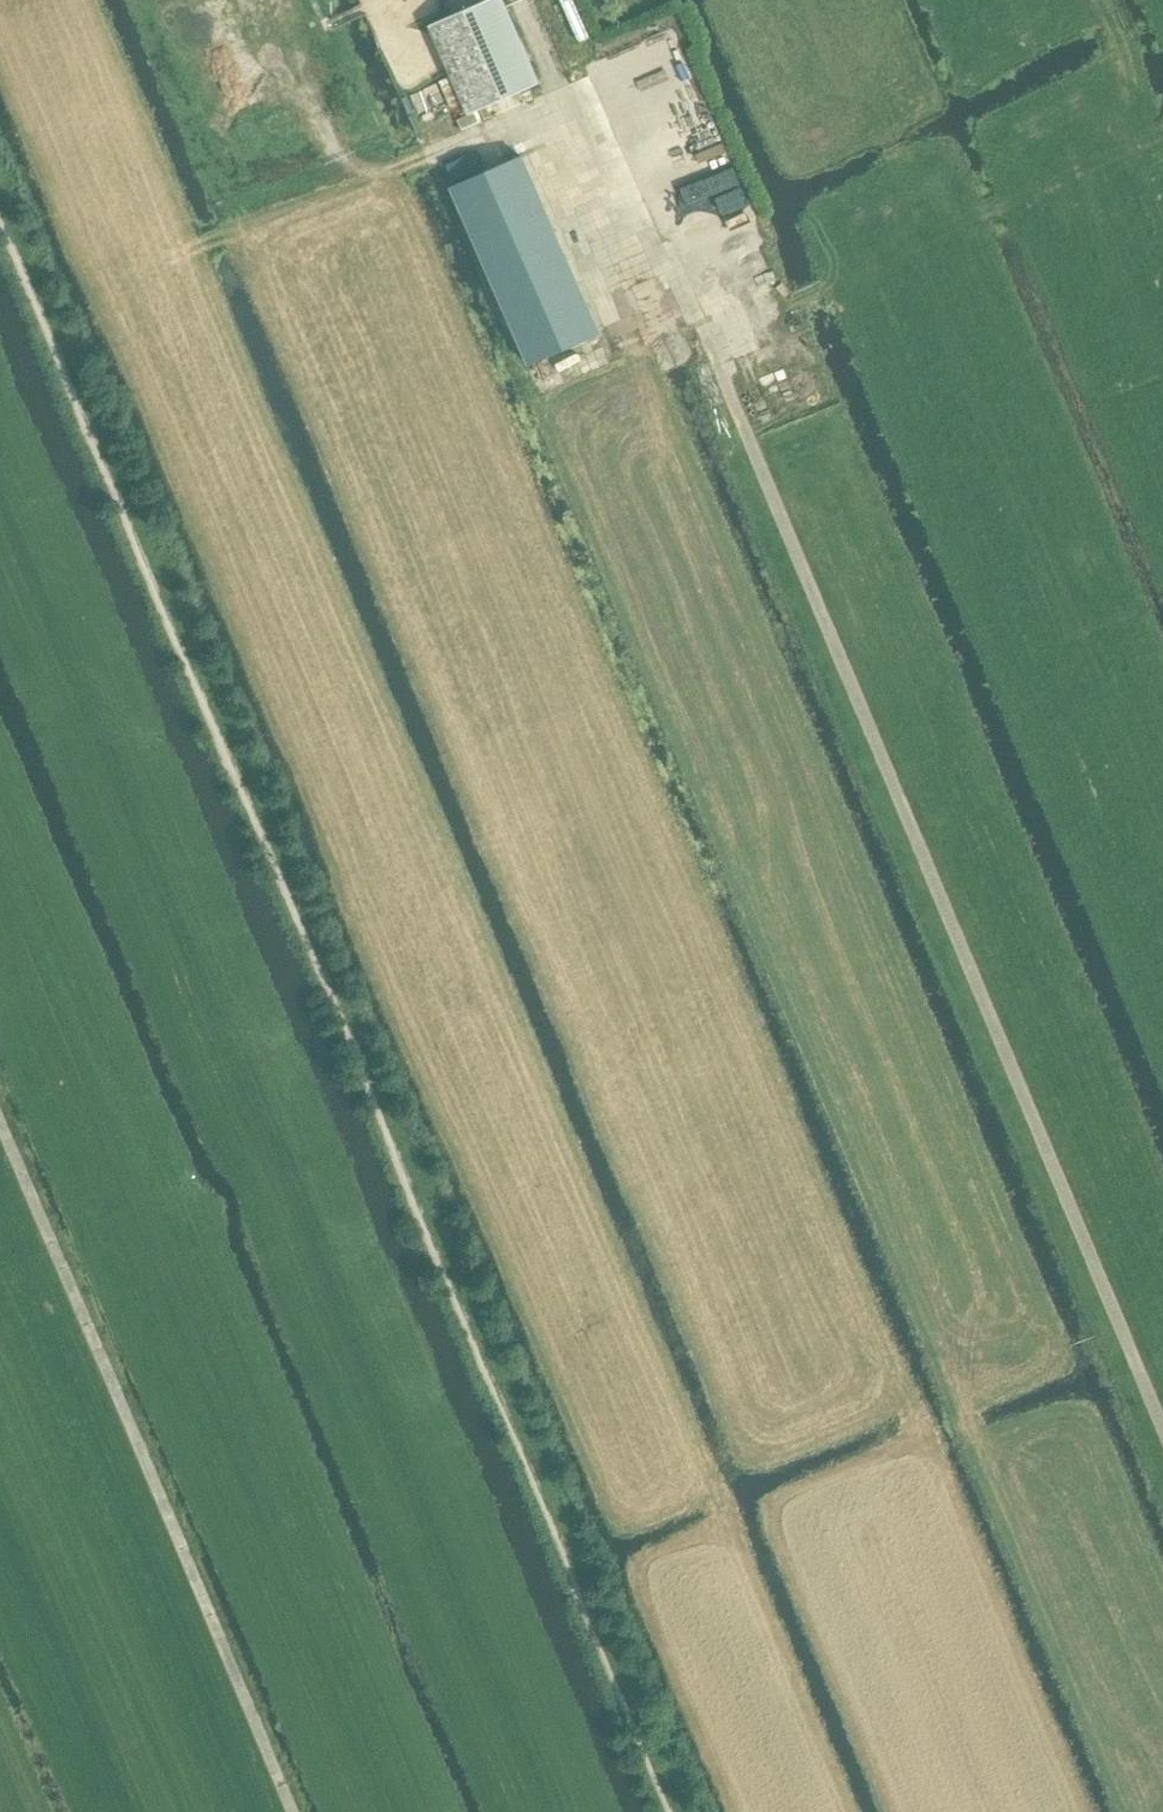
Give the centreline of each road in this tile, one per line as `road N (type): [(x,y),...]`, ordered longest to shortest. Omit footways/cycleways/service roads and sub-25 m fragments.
road 1 (track): [(1162,1433),(682,278),(613,213),(525,0)]

